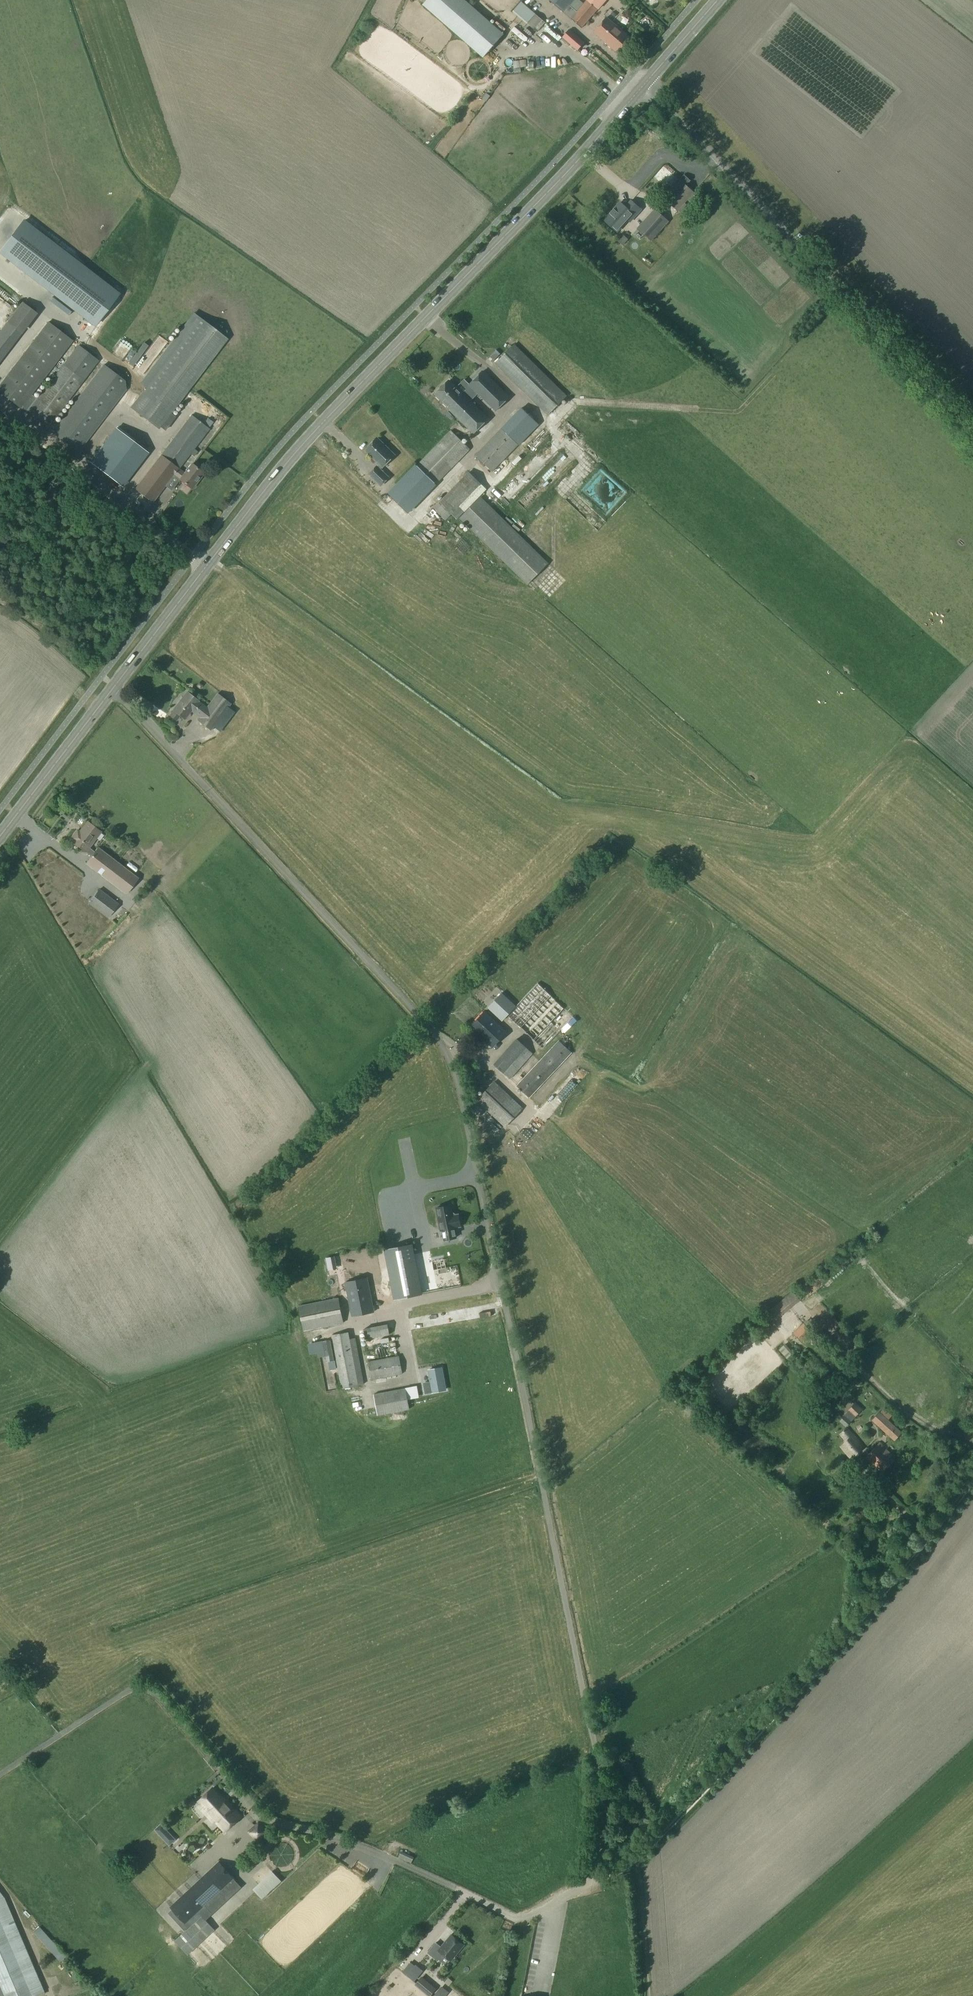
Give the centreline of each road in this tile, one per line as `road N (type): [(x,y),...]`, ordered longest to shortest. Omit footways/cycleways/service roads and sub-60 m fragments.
road 1 (unclassified): [(114,690),(423,1022),(455,1072),(598,1762),(593,1880),(514,1918),(358,1845),(270,1823),(143,1688),(130,1689),(0,1775)]
road 2 (primary): [(114,690),(281,469),(572,169),(720,0)]
road 3 (track): [(593,1880),(627,1869),(706,1794),(972,1484)]
road 4 (track): [(972,433),(643,87)]
road 5 (primary): [(0,839),(114,690)]
road 6 (track): [(636,1860),(648,1995)]

